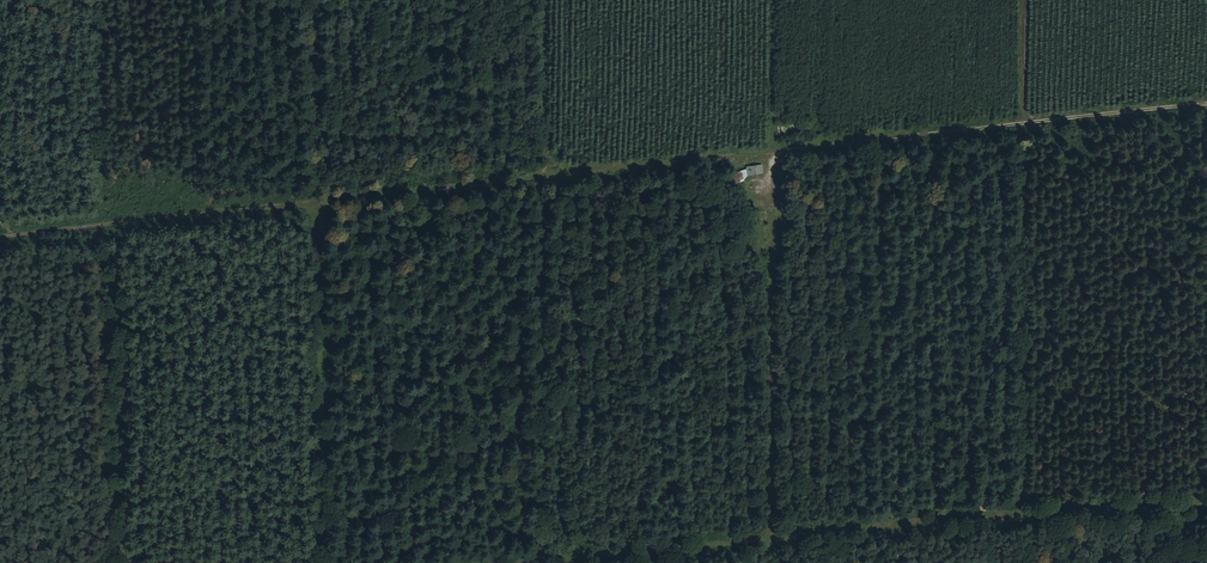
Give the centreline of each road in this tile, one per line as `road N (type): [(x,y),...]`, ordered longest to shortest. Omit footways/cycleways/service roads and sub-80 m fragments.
road 1 (track): [(0,238),(1206,103)]
road 2 (track): [(586,562),(1027,519)]
road 3 (track): [(1027,519),(1206,504)]

